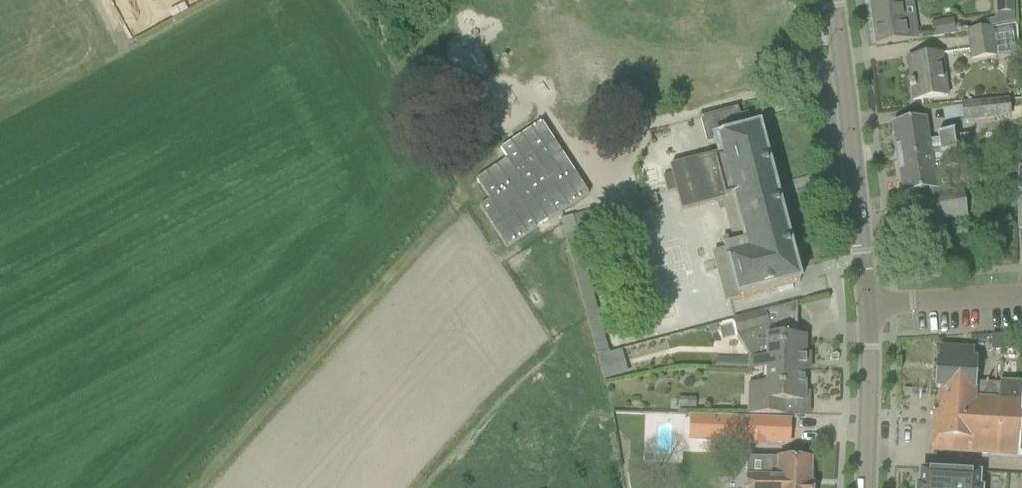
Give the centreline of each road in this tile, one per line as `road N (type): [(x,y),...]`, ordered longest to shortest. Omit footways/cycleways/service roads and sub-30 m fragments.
road 1 (tertiary): [(872,305),(836,0)]
road 2 (tertiary): [(866,487),(872,305)]
road 3 (unclassified): [(1021,299),(872,305)]

